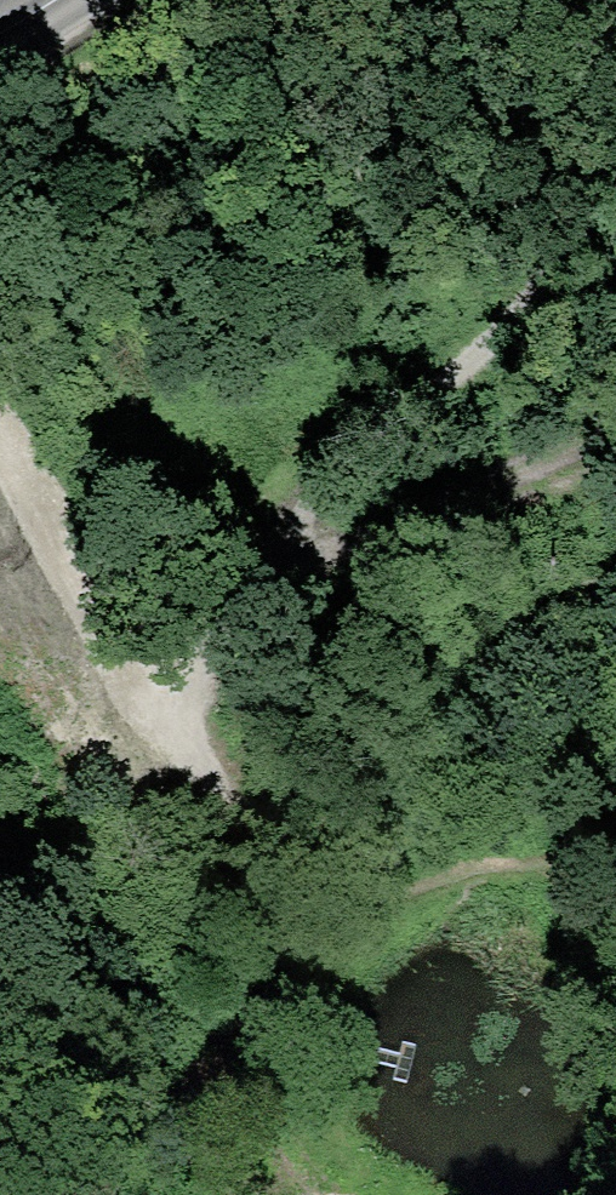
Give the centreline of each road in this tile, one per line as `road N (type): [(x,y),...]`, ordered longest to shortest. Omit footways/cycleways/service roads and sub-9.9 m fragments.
road 1 (track): [(173,731),(258,624),(463,477),(615,421)]
road 2 (track): [(0,1101),(92,1109),(164,1097),(311,916)]
road 3 (track): [(0,420),(173,731)]
road 4 (track): [(311,916),(173,731)]

